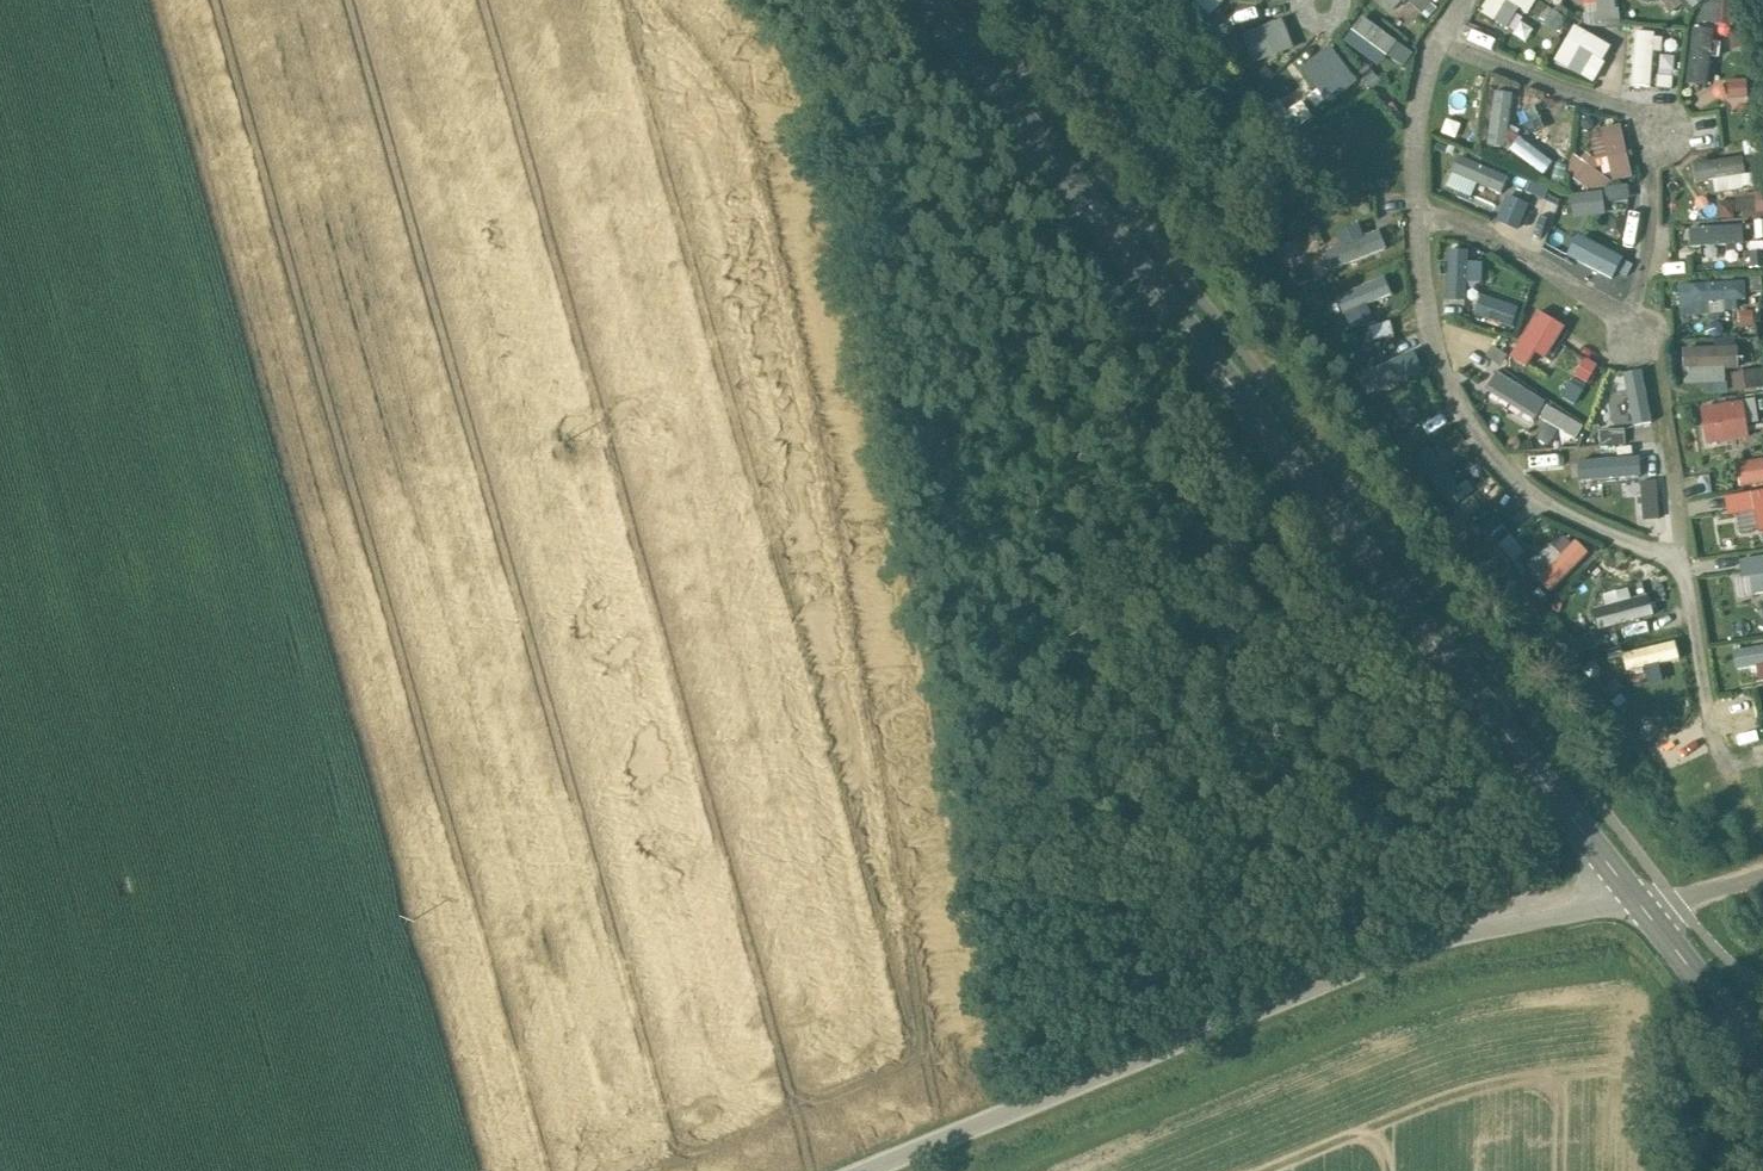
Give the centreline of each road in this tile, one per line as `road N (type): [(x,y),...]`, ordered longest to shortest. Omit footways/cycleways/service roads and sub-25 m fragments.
road 1 (secondary): [(1639,904),(927,0)]
road 2 (unclassified): [(1639,904),(1399,951),(870,1170)]
road 3 (secondary): [(1762,1061),(1639,904)]
road 4 (unclassified): [(1762,877),(1639,904)]

